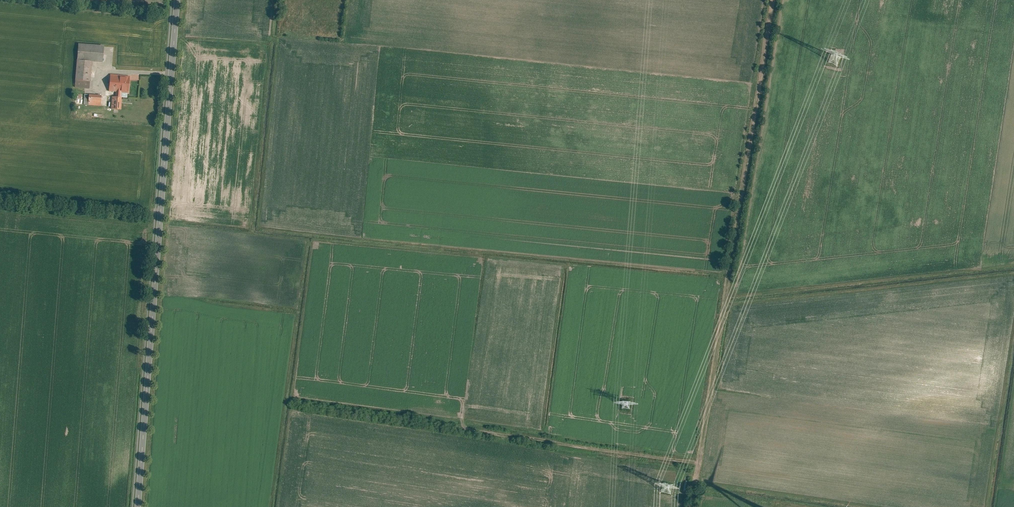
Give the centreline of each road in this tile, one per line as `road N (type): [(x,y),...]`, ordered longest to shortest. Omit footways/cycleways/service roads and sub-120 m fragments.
road 1 (track): [(773,0),(692,506)]
road 2 (tertiary): [(177,0),(138,506)]

